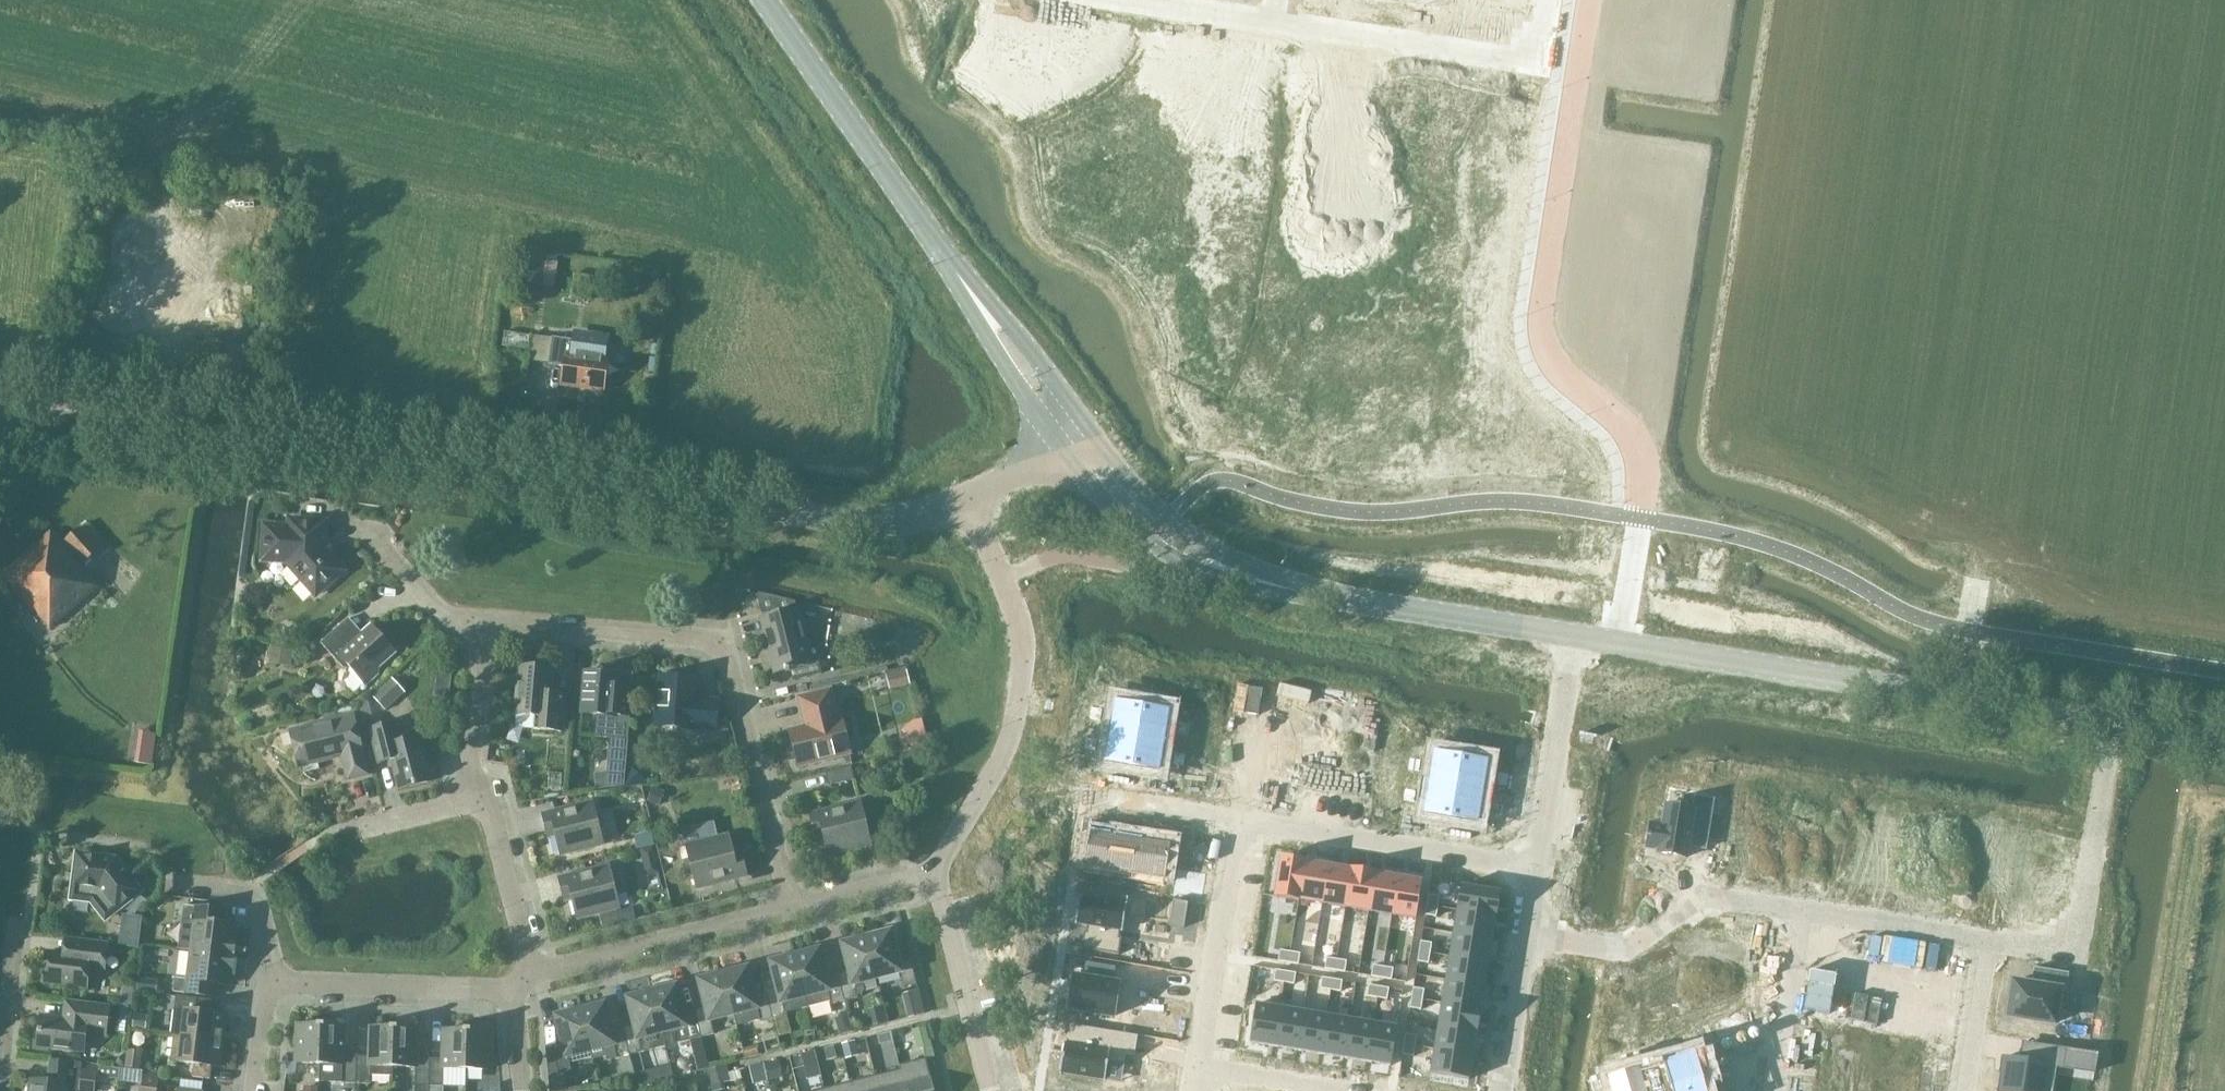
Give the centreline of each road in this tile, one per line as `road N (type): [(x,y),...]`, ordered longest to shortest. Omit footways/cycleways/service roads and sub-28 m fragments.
road 1 (residential): [(971,501),(914,519),(852,523),(0,415)]
road 2 (residential): [(1536,866),(1237,817),(1193,1090)]
road 3 (residential): [(1583,0),(1544,335),(1553,361),(1623,424),(1640,450),(1637,519)]
road 4 (tertiary): [(1059,446),(1120,516),(1202,571),(1538,655)]
road 5 (tertiary): [(1569,576),(1388,581),(1256,563),(1167,517),(1086,424)]
road 6 (residential): [(787,906),(722,646),(704,635),(477,627)]
road 7 (residential): [(932,873),(1006,748),(1019,682),(1018,615),(971,501)]
road 8 (tertiary): [(763,0),(967,288)]
road 9 (residential): [(2113,718),(2075,951),(1984,940)]
road 10 (residential): [(1525,929),(1634,949),(1702,894),(1802,910)]
road 11 (residential): [(532,970),(787,906)]
road 12 (tertiary): [(1627,667),(1744,684),(1884,682)]
road 13 (tertiary): [(1884,682),(1772,624),(1655,592)]
road 14 (residential): [(278,981),(517,992)]
road 15 (tertiary): [(2113,718),(1884,682)]
road 16 (residential): [(992,1090),(932,873)]
road 17 (residential): [(1802,910),(1984,940)]
road 18 (tertiary): [(967,288),(986,336),(1059,446)]
road 19 (residential): [(1802,910),(1772,1090)]
road 20 (tertiary): [(1086,424),(1014,327),(967,288)]
road 21 (residential): [(532,970),(481,801)]
road 22 (residential): [(481,801),(471,766),(477,627)]
road 23 (residential): [(1525,929),(1500,1090)]
road 24 (residential): [(1561,711),(1536,866)]
road 25 (residential): [(1984,940),(1960,1090)]
road 26 (residential): [(787,906),(932,873)]
road 27 (residential): [(477,627),(450,621),(370,533)]
road 28 (residential): [(16,922),(0,1052)]

